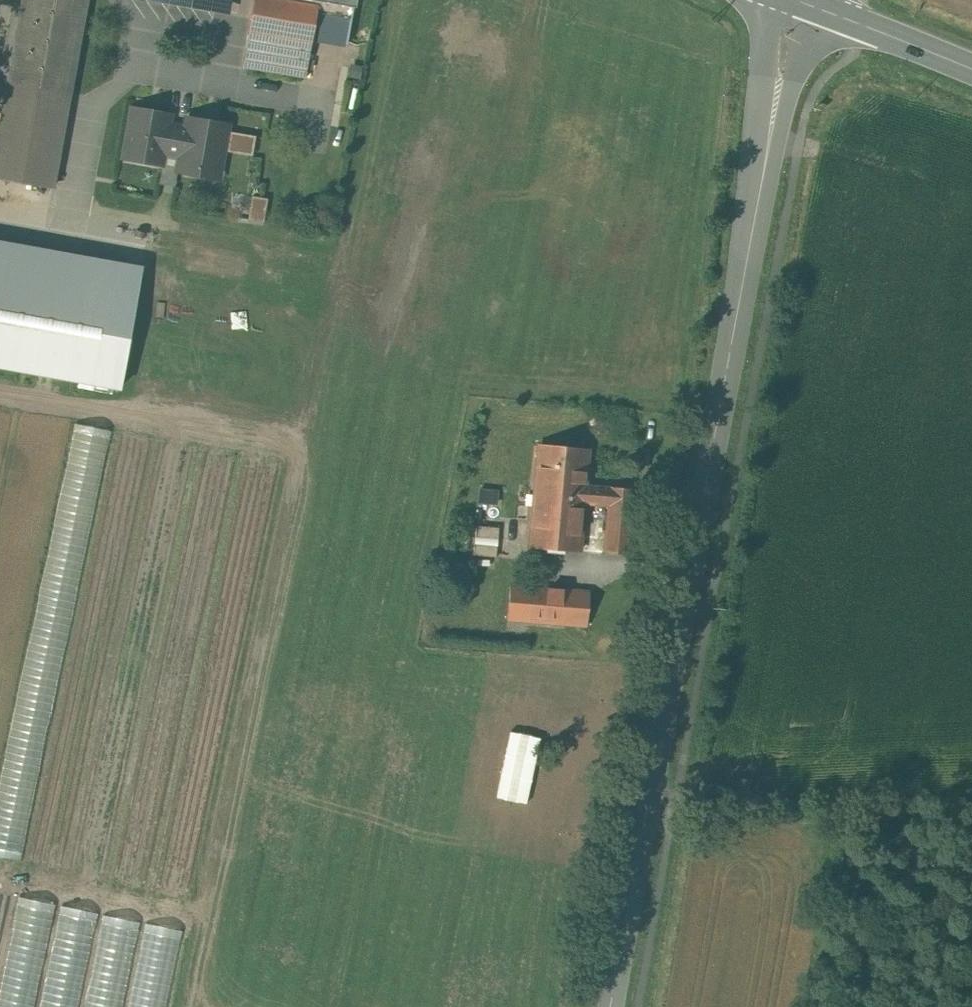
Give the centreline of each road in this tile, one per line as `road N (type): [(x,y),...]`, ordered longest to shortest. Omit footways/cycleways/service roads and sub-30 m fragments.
road 1 (tertiary): [(797,0),(609,1006)]
road 2 (secondary): [(971,68),(799,0)]

